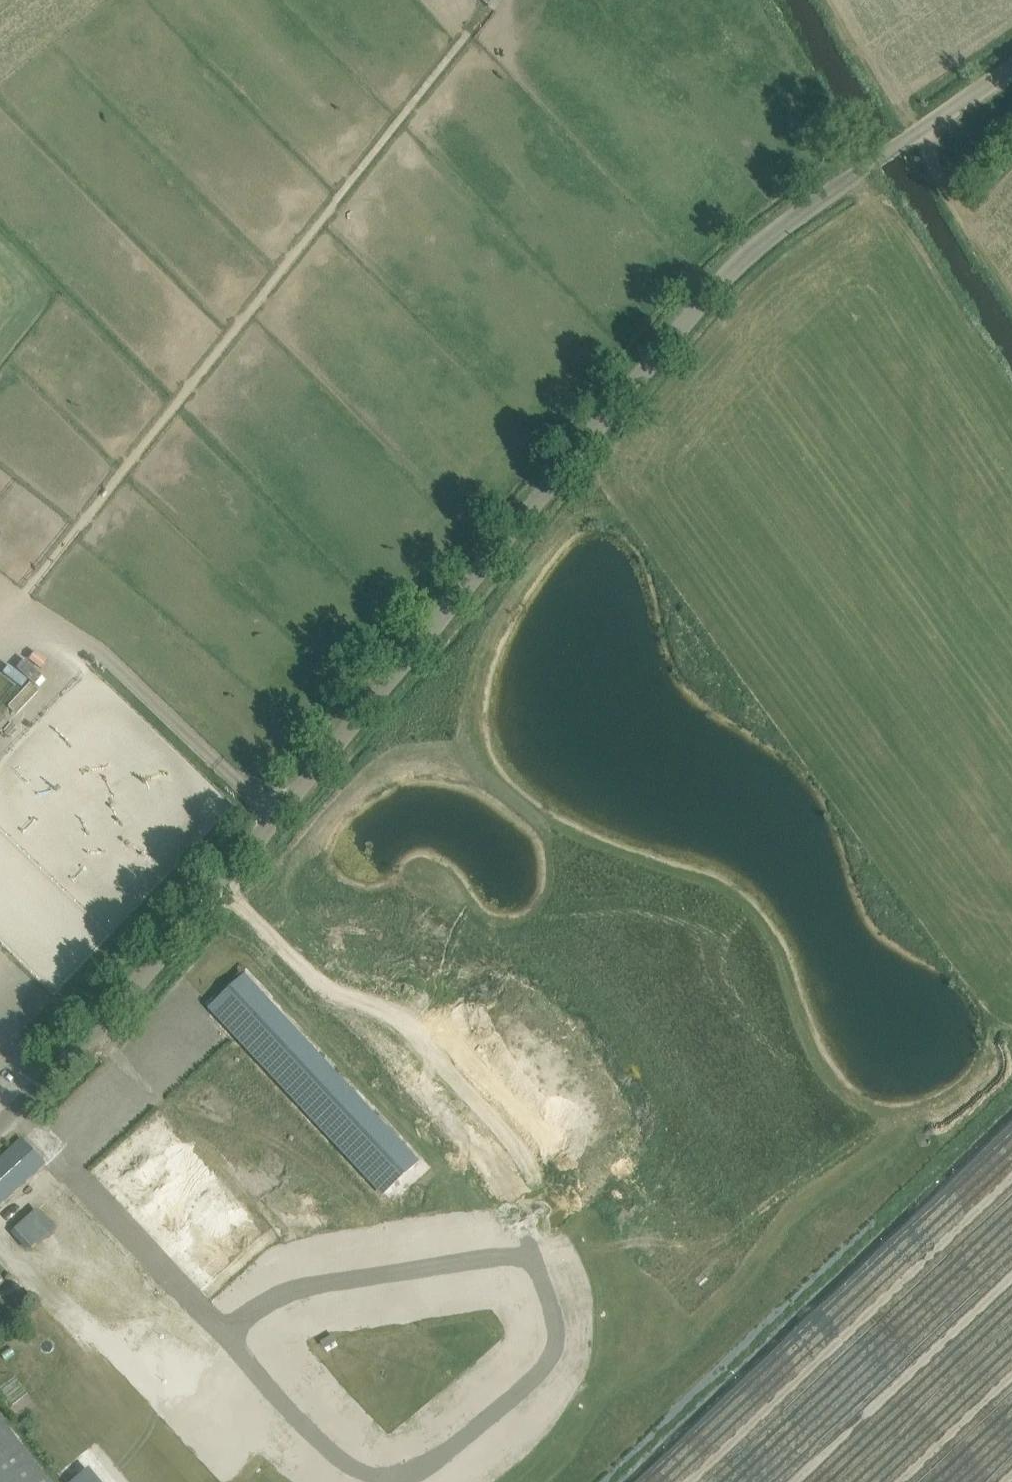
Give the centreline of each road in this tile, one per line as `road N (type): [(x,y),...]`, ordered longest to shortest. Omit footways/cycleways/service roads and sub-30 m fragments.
road 1 (unclassified): [(0,1123),(133,987),(755,248),(1011,67)]

